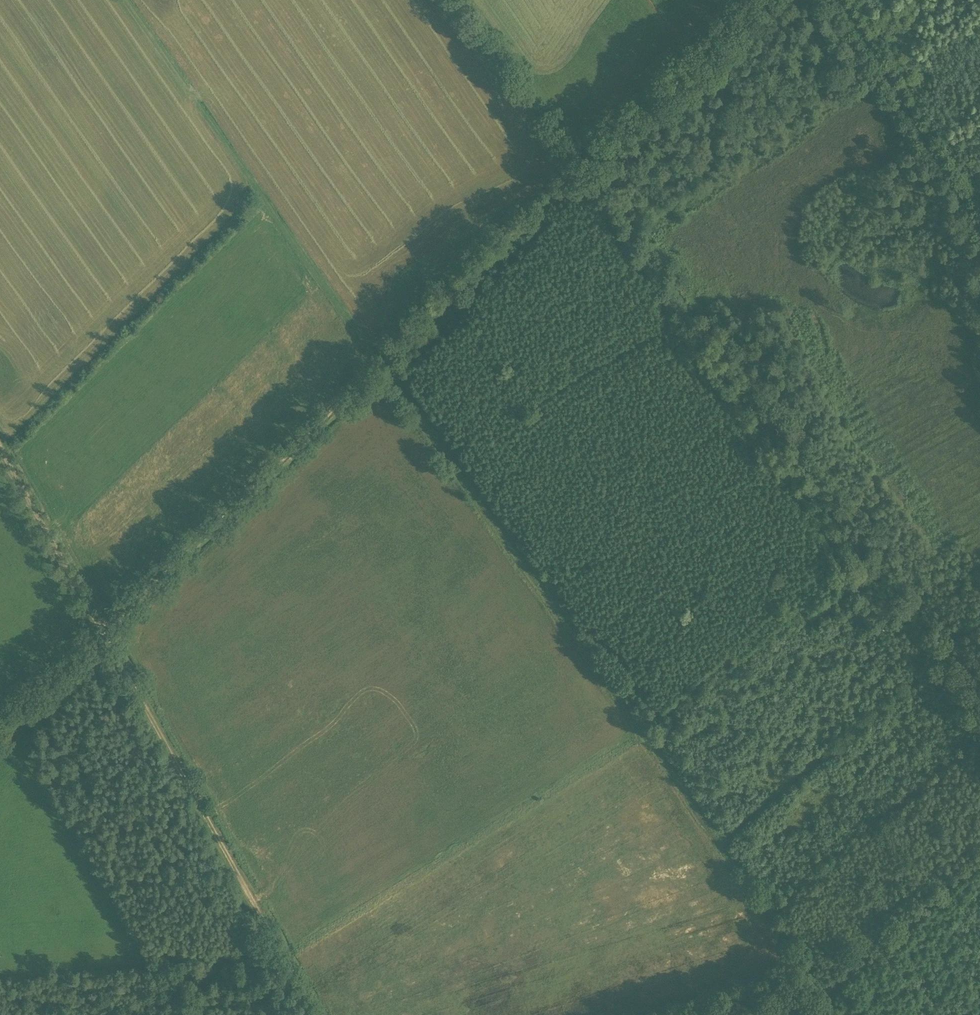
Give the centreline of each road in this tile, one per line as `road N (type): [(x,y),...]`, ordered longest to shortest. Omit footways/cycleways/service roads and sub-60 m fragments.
road 1 (track): [(378,363),(837,1014)]
road 2 (track): [(758,0),(378,363)]
road 3 (track): [(316,1014),(99,627)]
road 4 (track): [(378,363),(99,627)]
road 5 (unclassified): [(979,232),(840,0)]
road 6 (track): [(99,627),(0,450)]
road 7 (track): [(99,627),(0,719)]

